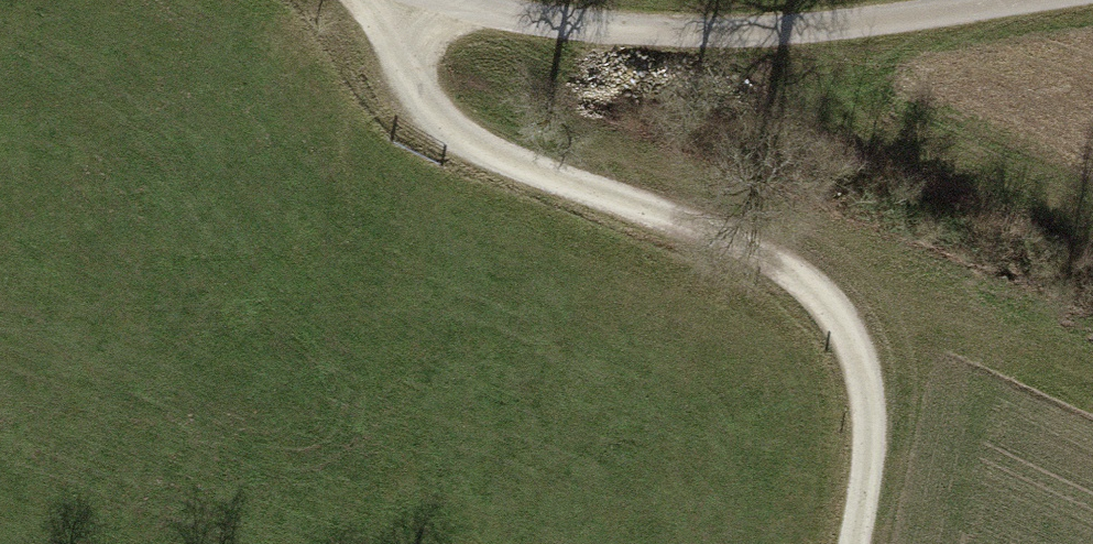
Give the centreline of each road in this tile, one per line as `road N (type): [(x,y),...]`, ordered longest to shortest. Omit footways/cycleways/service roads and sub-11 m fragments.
road 1 (track): [(840,543),(870,398),(827,300),(706,238),(451,146),(386,73),(392,0)]
road 2 (track): [(998,0),(691,33),(430,0)]

